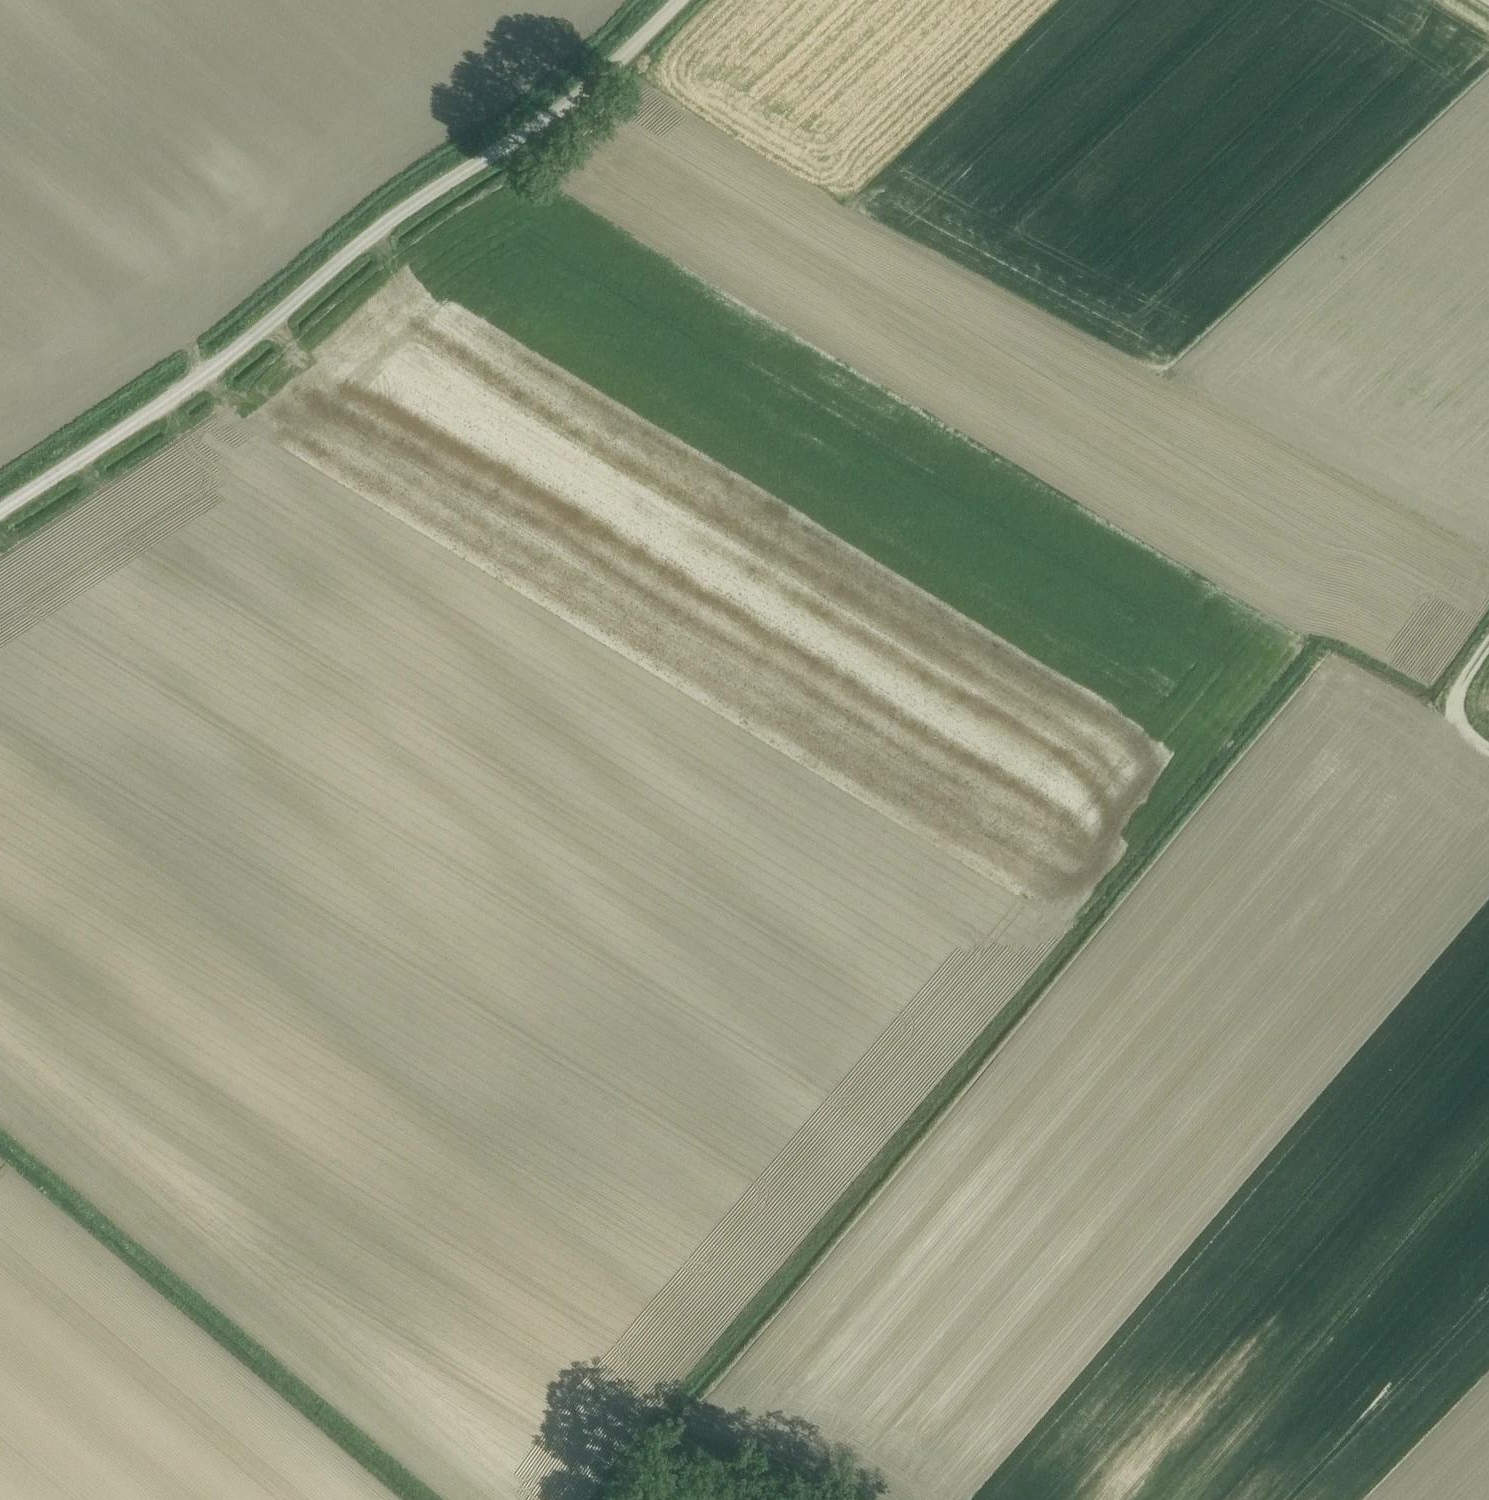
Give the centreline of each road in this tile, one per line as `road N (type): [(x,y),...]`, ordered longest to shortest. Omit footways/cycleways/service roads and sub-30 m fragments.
road 1 (unclassified): [(0,511),(198,378),(410,206),(569,103),(678,0)]
road 2 (track): [(1488,746),(1464,727),(1455,705),(1488,643)]

